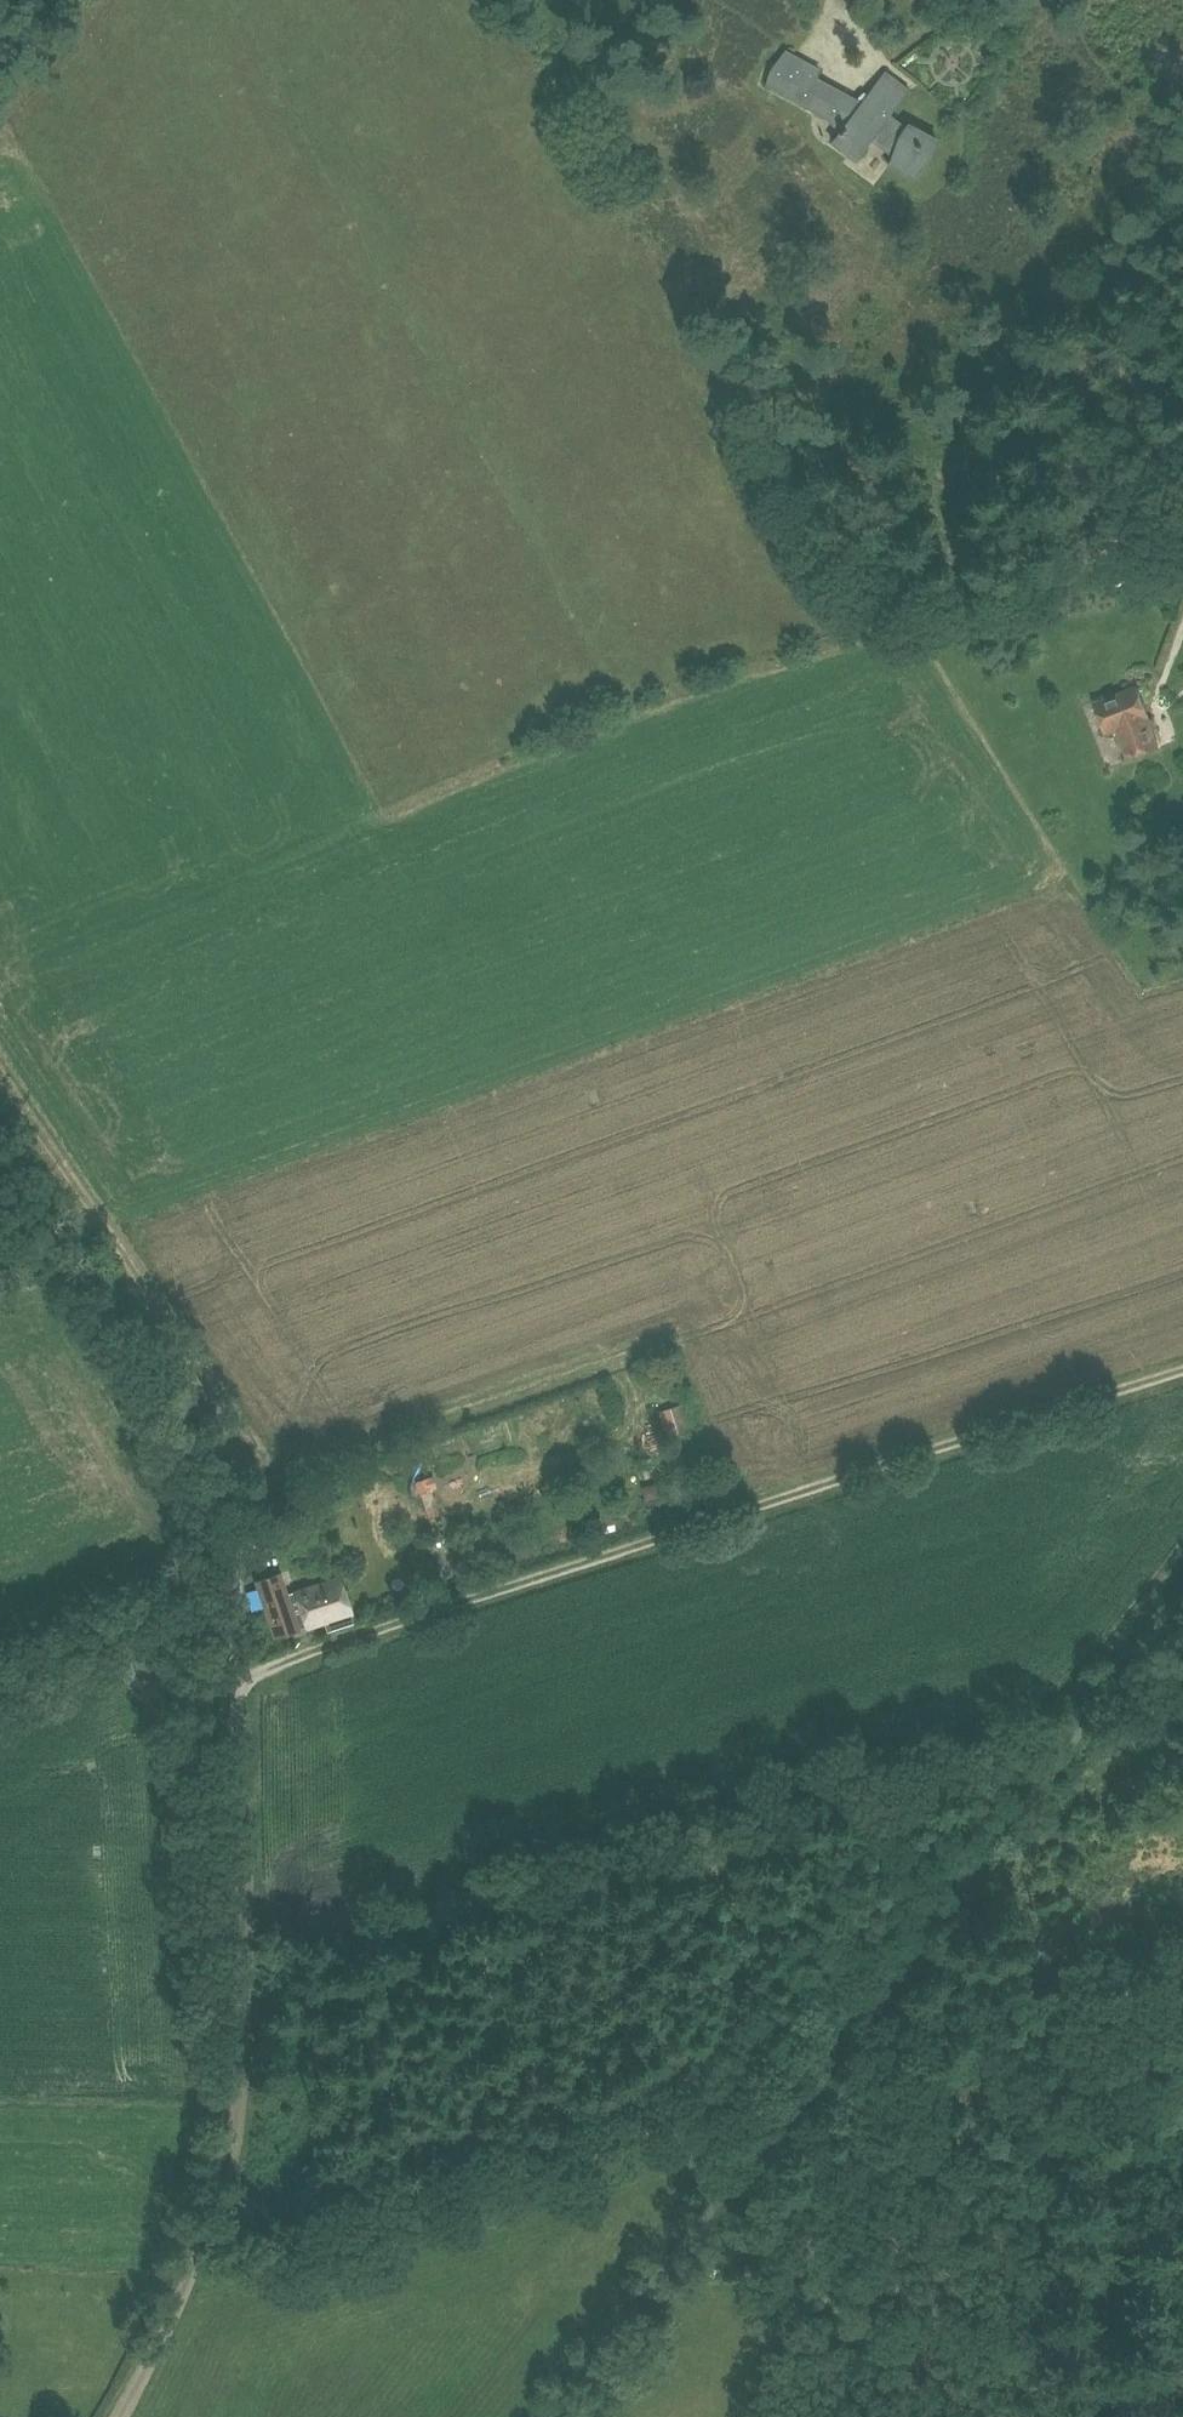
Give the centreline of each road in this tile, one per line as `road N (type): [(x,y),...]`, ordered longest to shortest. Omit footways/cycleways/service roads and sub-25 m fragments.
road 1 (track): [(107,2416),(225,2158),(242,1661),(1182,1366)]
road 2 (track): [(0,1095),(263,1494),(249,1546),(242,1661)]
road 3 (track): [(0,1641),(249,1546)]
road 4 (track): [(0,114),(103,0)]

